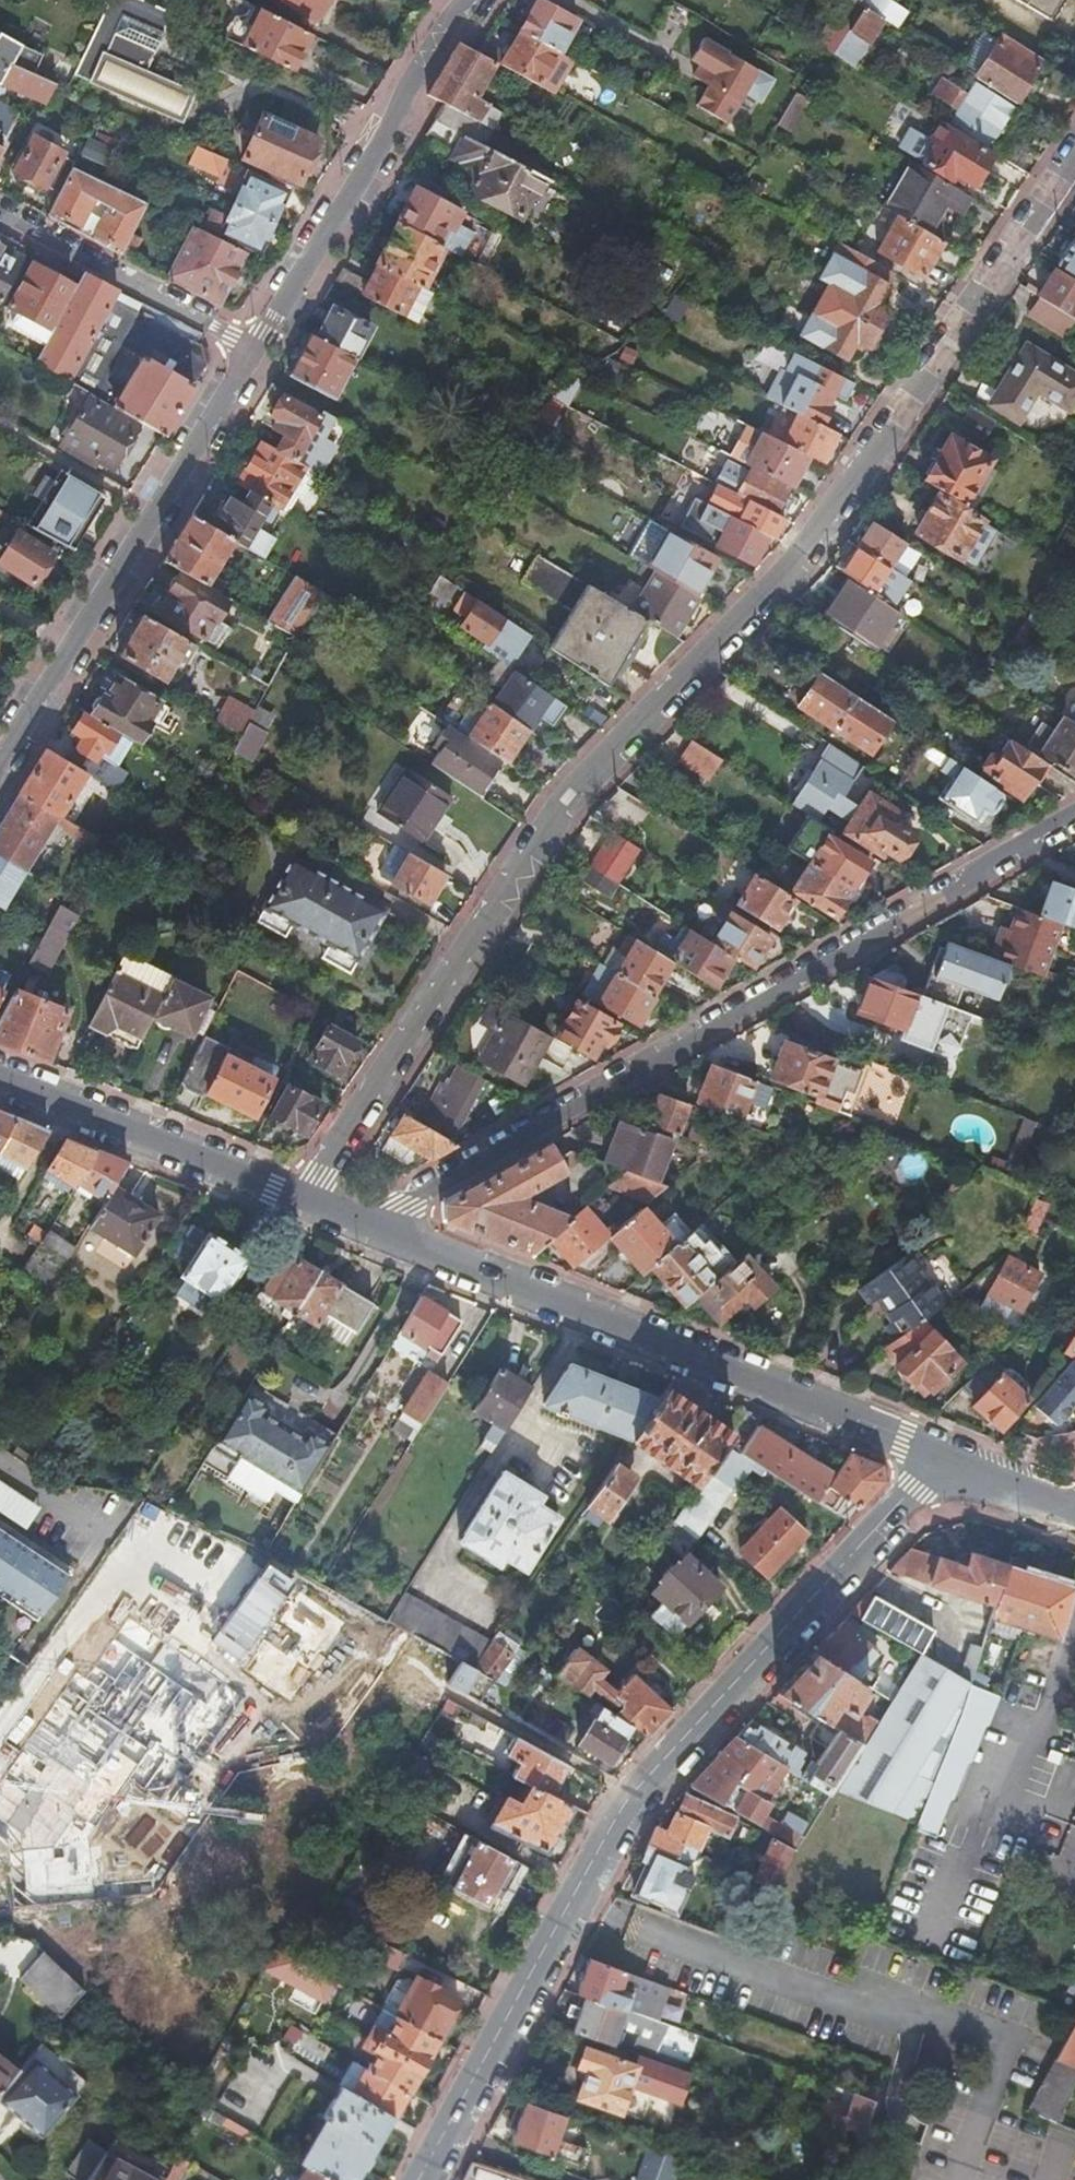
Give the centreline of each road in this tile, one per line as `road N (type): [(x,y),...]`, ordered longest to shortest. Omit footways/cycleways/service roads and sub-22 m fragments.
road 1 (residential): [(302,1197),(547,826),(767,593),(1074,164)]
road 2 (residential): [(941,1458),(640,1785),(599,1845),(420,2179)]
road 3 (residential): [(1074,813),(729,1026),(366,1222)]
road 4 (residential): [(366,1222),(941,1458)]
road 5 (residential): [(469,0),(255,356)]
road 6 (residential): [(255,356),(72,646)]
road 7 (residential): [(0,1076),(302,1197)]
road 8 (residential): [(0,212),(255,356)]
road 9 (residential): [(72,646),(0,765)]
road 10 (residential): [(941,1458),(1067,1508)]

